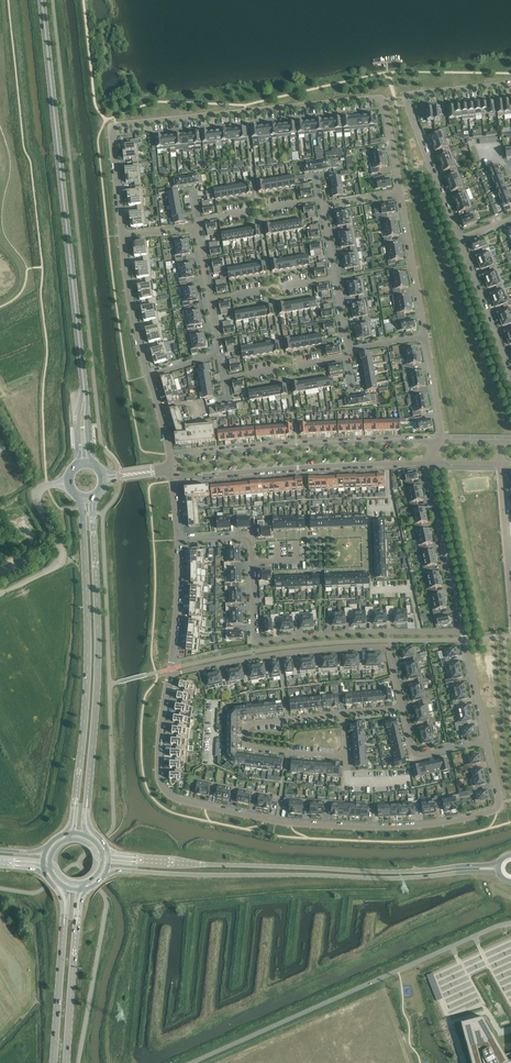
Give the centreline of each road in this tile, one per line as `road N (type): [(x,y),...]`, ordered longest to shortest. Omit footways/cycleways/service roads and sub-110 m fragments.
road 1 (residential): [(486,742),(496,810),(400,827),(277,821),(176,799),(163,787),(159,747),(169,677)]
road 2 (residential): [(122,235),(111,136),(119,125),(380,98),(400,193)]
road 3 (tertiary): [(107,871),(389,878),(499,872)]
road 4 (secondary): [(84,379),(42,0)]
road 5 (tertiary): [(499,865),(388,871),(140,860)]
road 6 (secondary): [(80,498),(89,639),(76,800)]
road 7 (secondary): [(87,799),(96,678),(94,497)]
road 8 (residential): [(462,631),(256,641),(251,562)]
road 9 (residential): [(403,709),(384,647),(257,657),(169,677)]
road 10 (unclassified): [(440,441),(239,449),(170,462)]
road 11 (unclassified): [(172,475),(427,464)]
road 12 (residential): [(458,239),(407,97),(510,84)]
road 13 (residential): [(343,714),(253,723),(245,740),(346,756)]
road 14 (residential): [(427,464),(462,631)]
road 15 (unclassified): [(7,590),(58,563),(60,546),(36,495),(68,482)]
road 16 (residential): [(510,380),(458,239)]
road 17 (residential): [(425,336),(400,193)]
road 18 (residential): [(148,376),(122,235)]
road 19 (residential): [(169,677),(180,540)]
road 20 (secondary): [(64,925),(54,1062)]
road 21 (secondary): [(66,1062),(77,928)]
road 22 (residential): [(486,742),(414,756),(403,709)]

